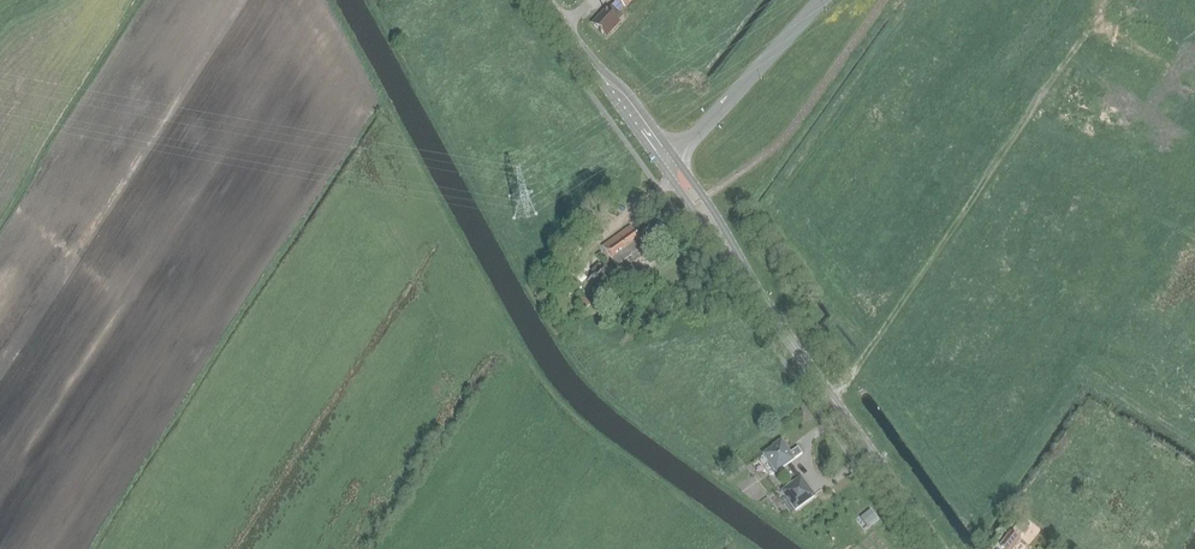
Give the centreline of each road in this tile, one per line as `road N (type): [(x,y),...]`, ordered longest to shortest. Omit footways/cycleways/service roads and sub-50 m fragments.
road 1 (secondary): [(941,548),(670,160)]
road 2 (unclassified): [(670,160),(821,0)]
road 3 (secondary): [(670,160),(546,0)]

